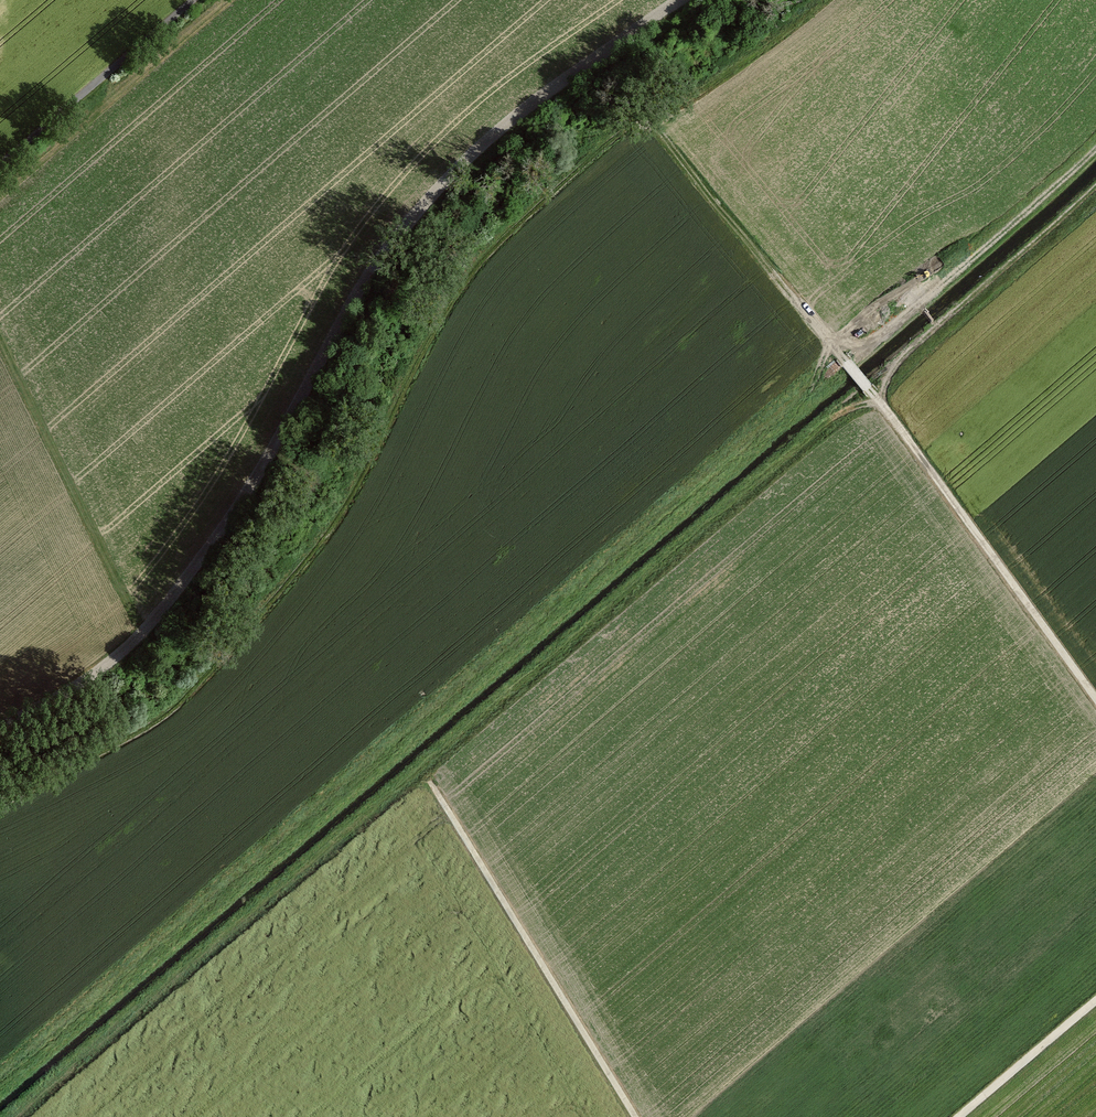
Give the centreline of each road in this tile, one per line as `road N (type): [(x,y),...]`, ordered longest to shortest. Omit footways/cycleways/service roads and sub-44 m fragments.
road 1 (track): [(1095,698),(877,398),(654,134),(636,128),(609,139),(465,274),(329,518),(230,647),(141,726),(0,802)]
road 2 (track): [(682,0),(515,119),(424,205),(379,259),(251,489),(174,593),(109,665),(0,726)]
road 3 (track): [(636,1116),(430,781)]
road 4 (track): [(0,165),(193,0)]

